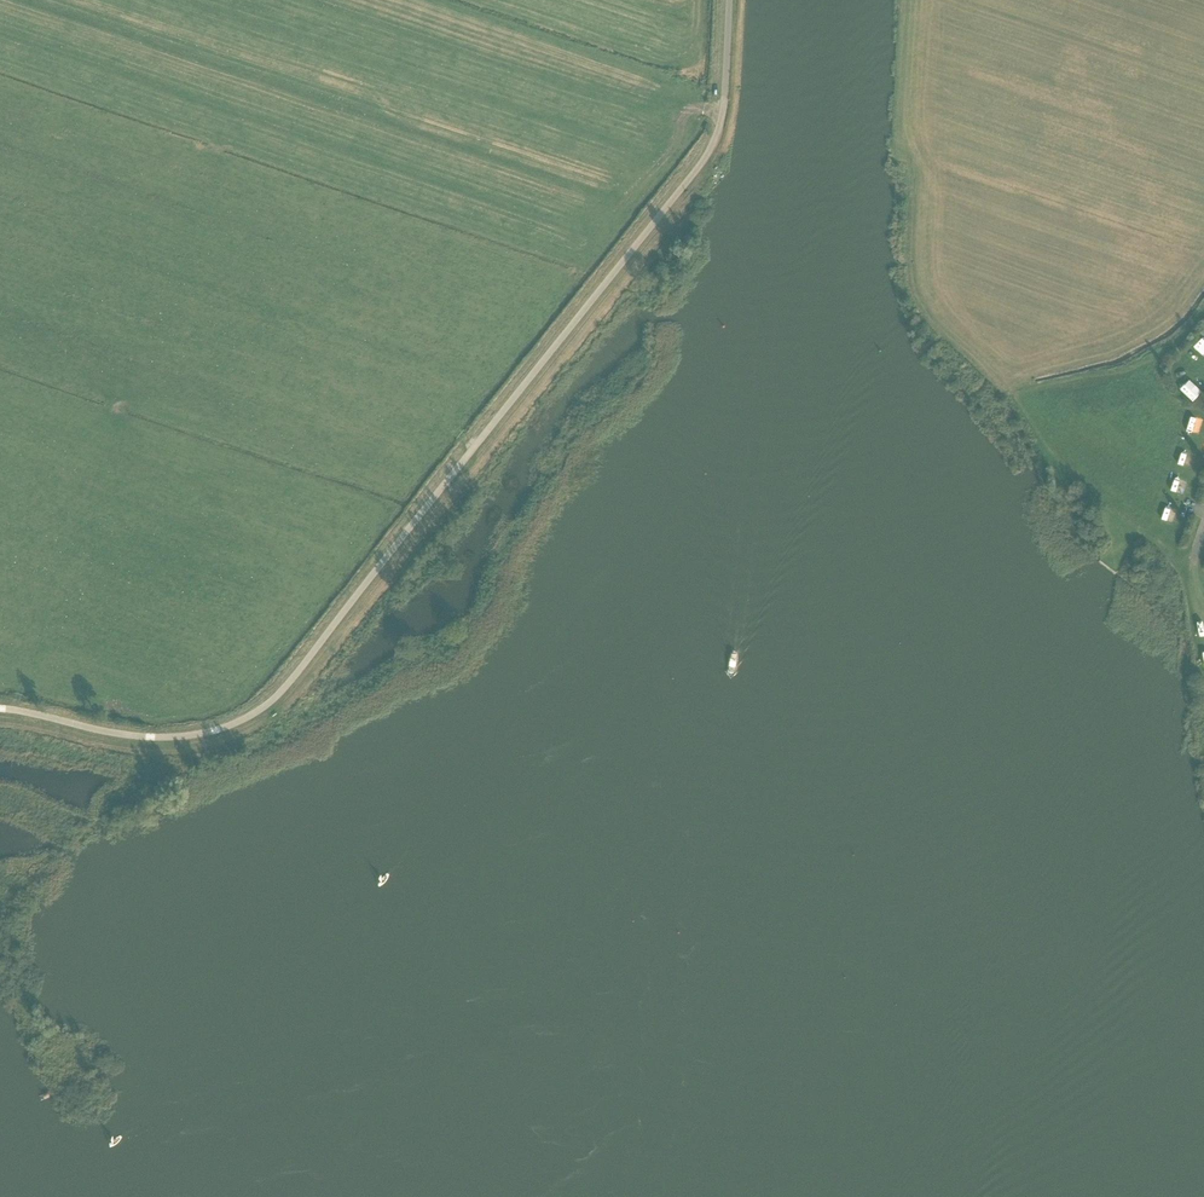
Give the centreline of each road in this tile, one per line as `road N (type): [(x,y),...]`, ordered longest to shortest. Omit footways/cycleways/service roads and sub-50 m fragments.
road 1 (unclassified): [(0,707),(128,738),(193,738),(237,728),(284,697),(709,157),(719,121),(722,0)]

